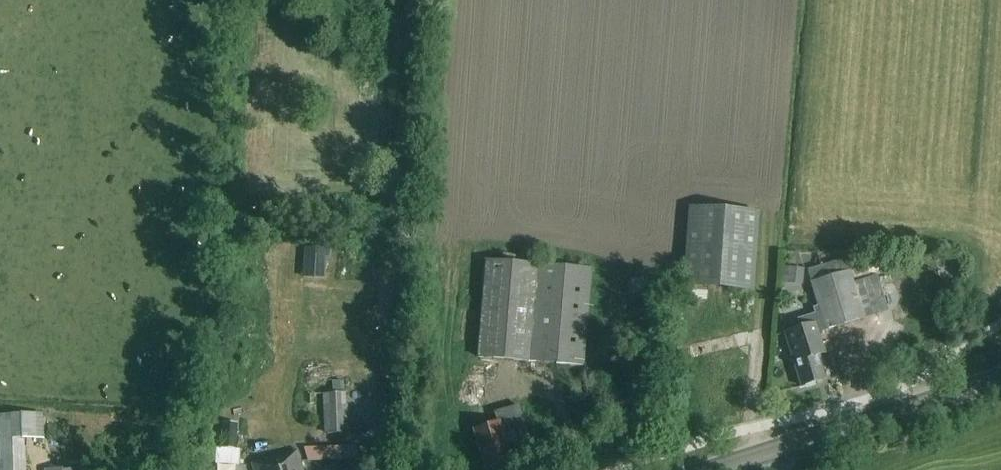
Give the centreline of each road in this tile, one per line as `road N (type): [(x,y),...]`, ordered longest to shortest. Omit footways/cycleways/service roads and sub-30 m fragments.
road 1 (tertiary): [(712,469),(1000,379)]

